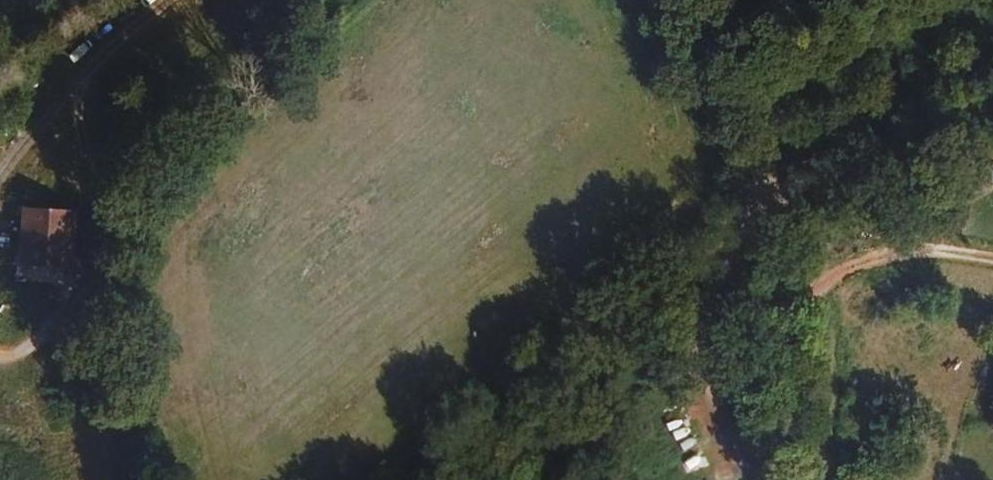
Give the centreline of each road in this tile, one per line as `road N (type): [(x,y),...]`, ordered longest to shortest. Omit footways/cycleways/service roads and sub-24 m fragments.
road 1 (track): [(771,198),(739,248),(426,479)]
road 2 (track): [(992,262),(914,249),(810,321),(804,479)]
road 3 (track): [(743,479),(727,317),(771,198)]
road 4 (track): [(168,0),(78,69),(0,175)]
road 5 (track): [(771,198),(992,99)]
road 6 (track): [(771,198),(699,92),(655,0)]
road 7 (track): [(771,198),(844,232),(914,249)]

